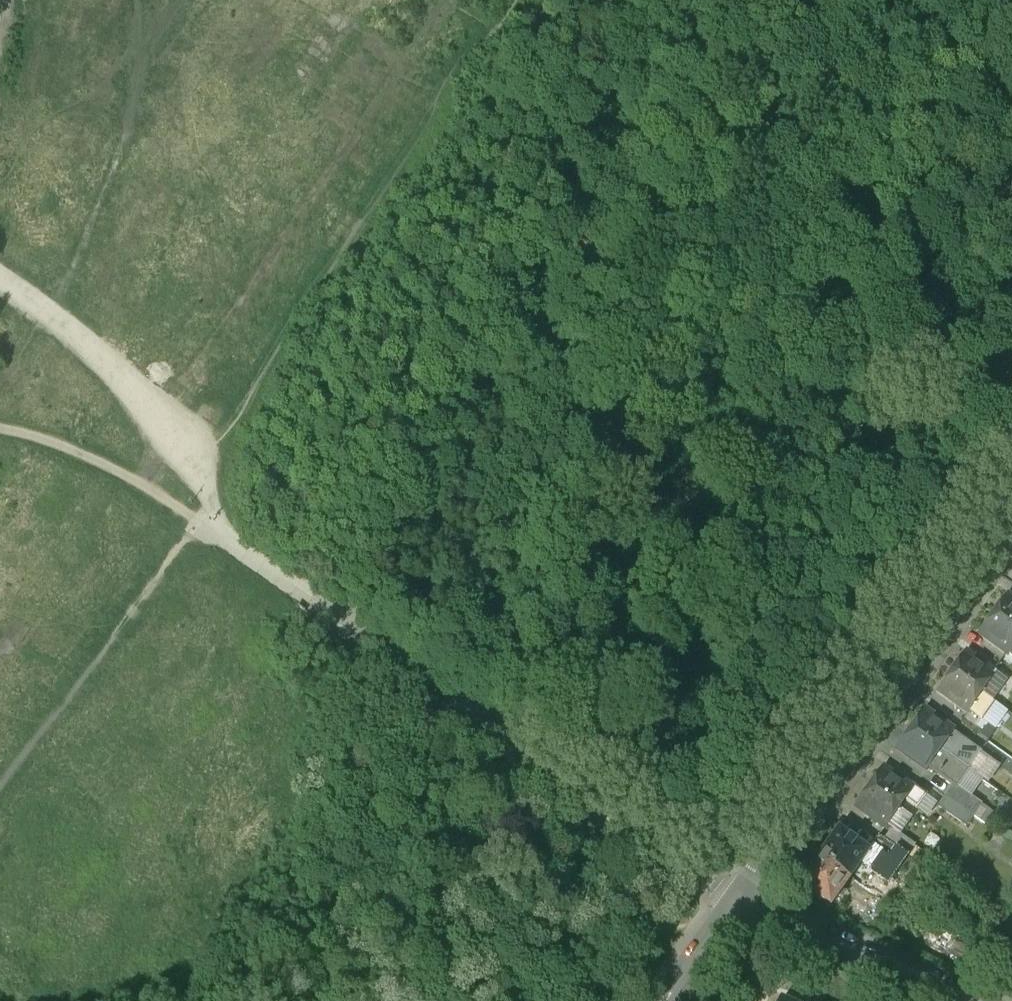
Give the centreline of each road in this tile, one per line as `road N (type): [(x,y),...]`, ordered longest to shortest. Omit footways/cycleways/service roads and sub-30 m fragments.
road 1 (unclassified): [(734,894),(391,641),(224,529)]
road 2 (residential): [(734,894),(803,787),(1011,516)]
road 3 (residential): [(973,1000),(734,894)]
road 4 (track): [(224,529),(51,440),(0,432)]
road 5 (residential): [(648,1000),(734,894)]

